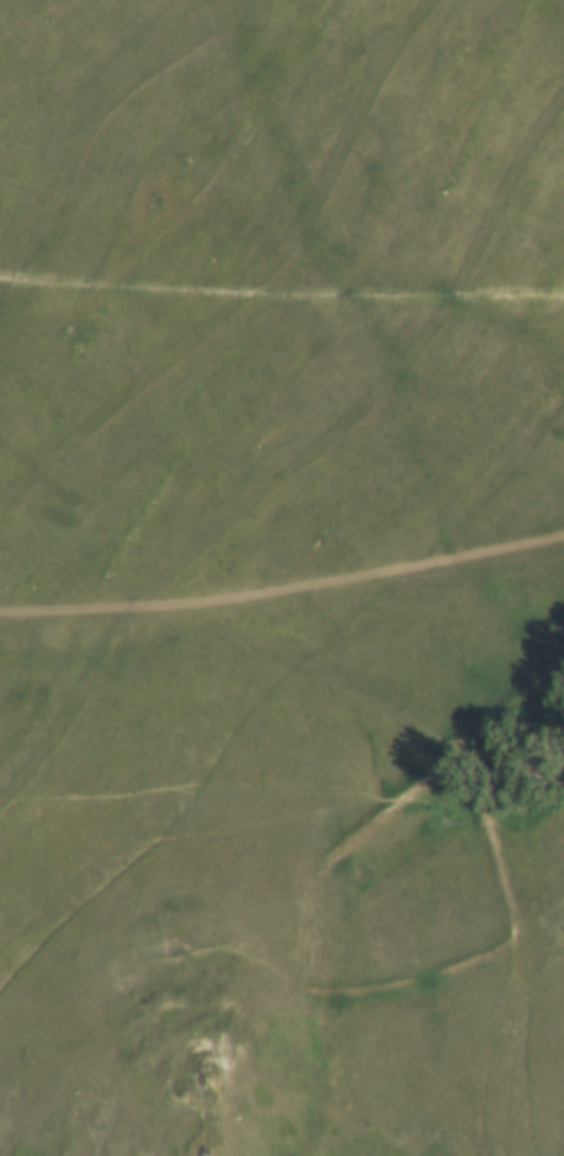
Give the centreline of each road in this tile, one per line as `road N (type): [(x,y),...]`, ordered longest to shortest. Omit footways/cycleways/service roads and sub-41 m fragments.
road 1 (track): [(563,595),(0,476)]

